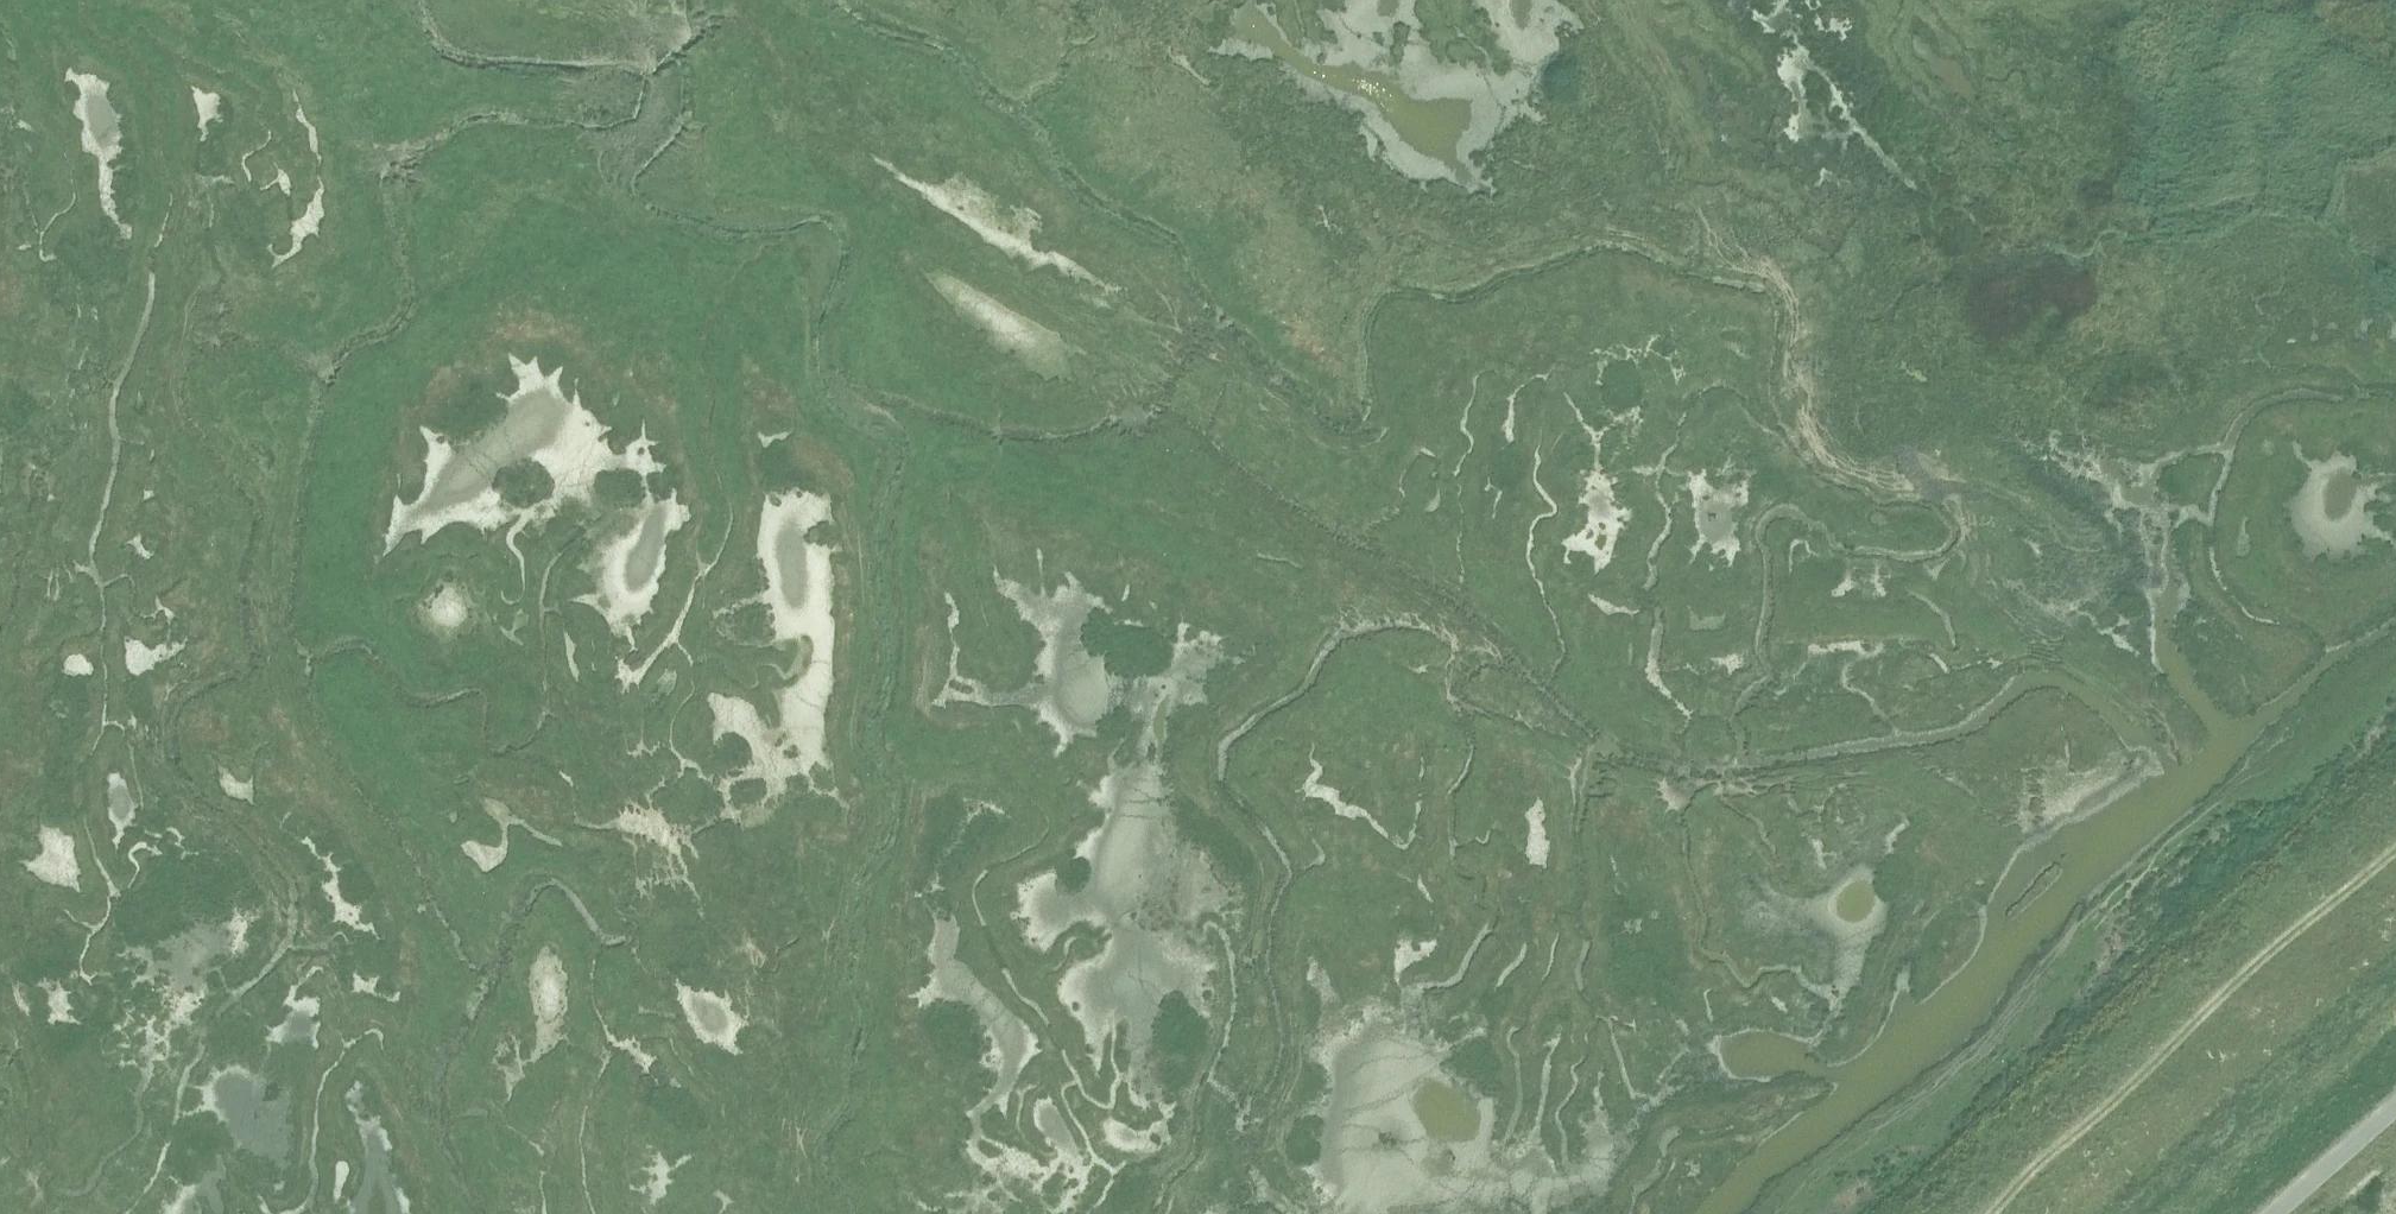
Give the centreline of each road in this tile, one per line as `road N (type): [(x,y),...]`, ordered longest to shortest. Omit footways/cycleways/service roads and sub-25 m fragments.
road 1 (track): [(1964,1213),(2395,819)]
road 2 (track): [(2395,1102),(2269,1213)]

